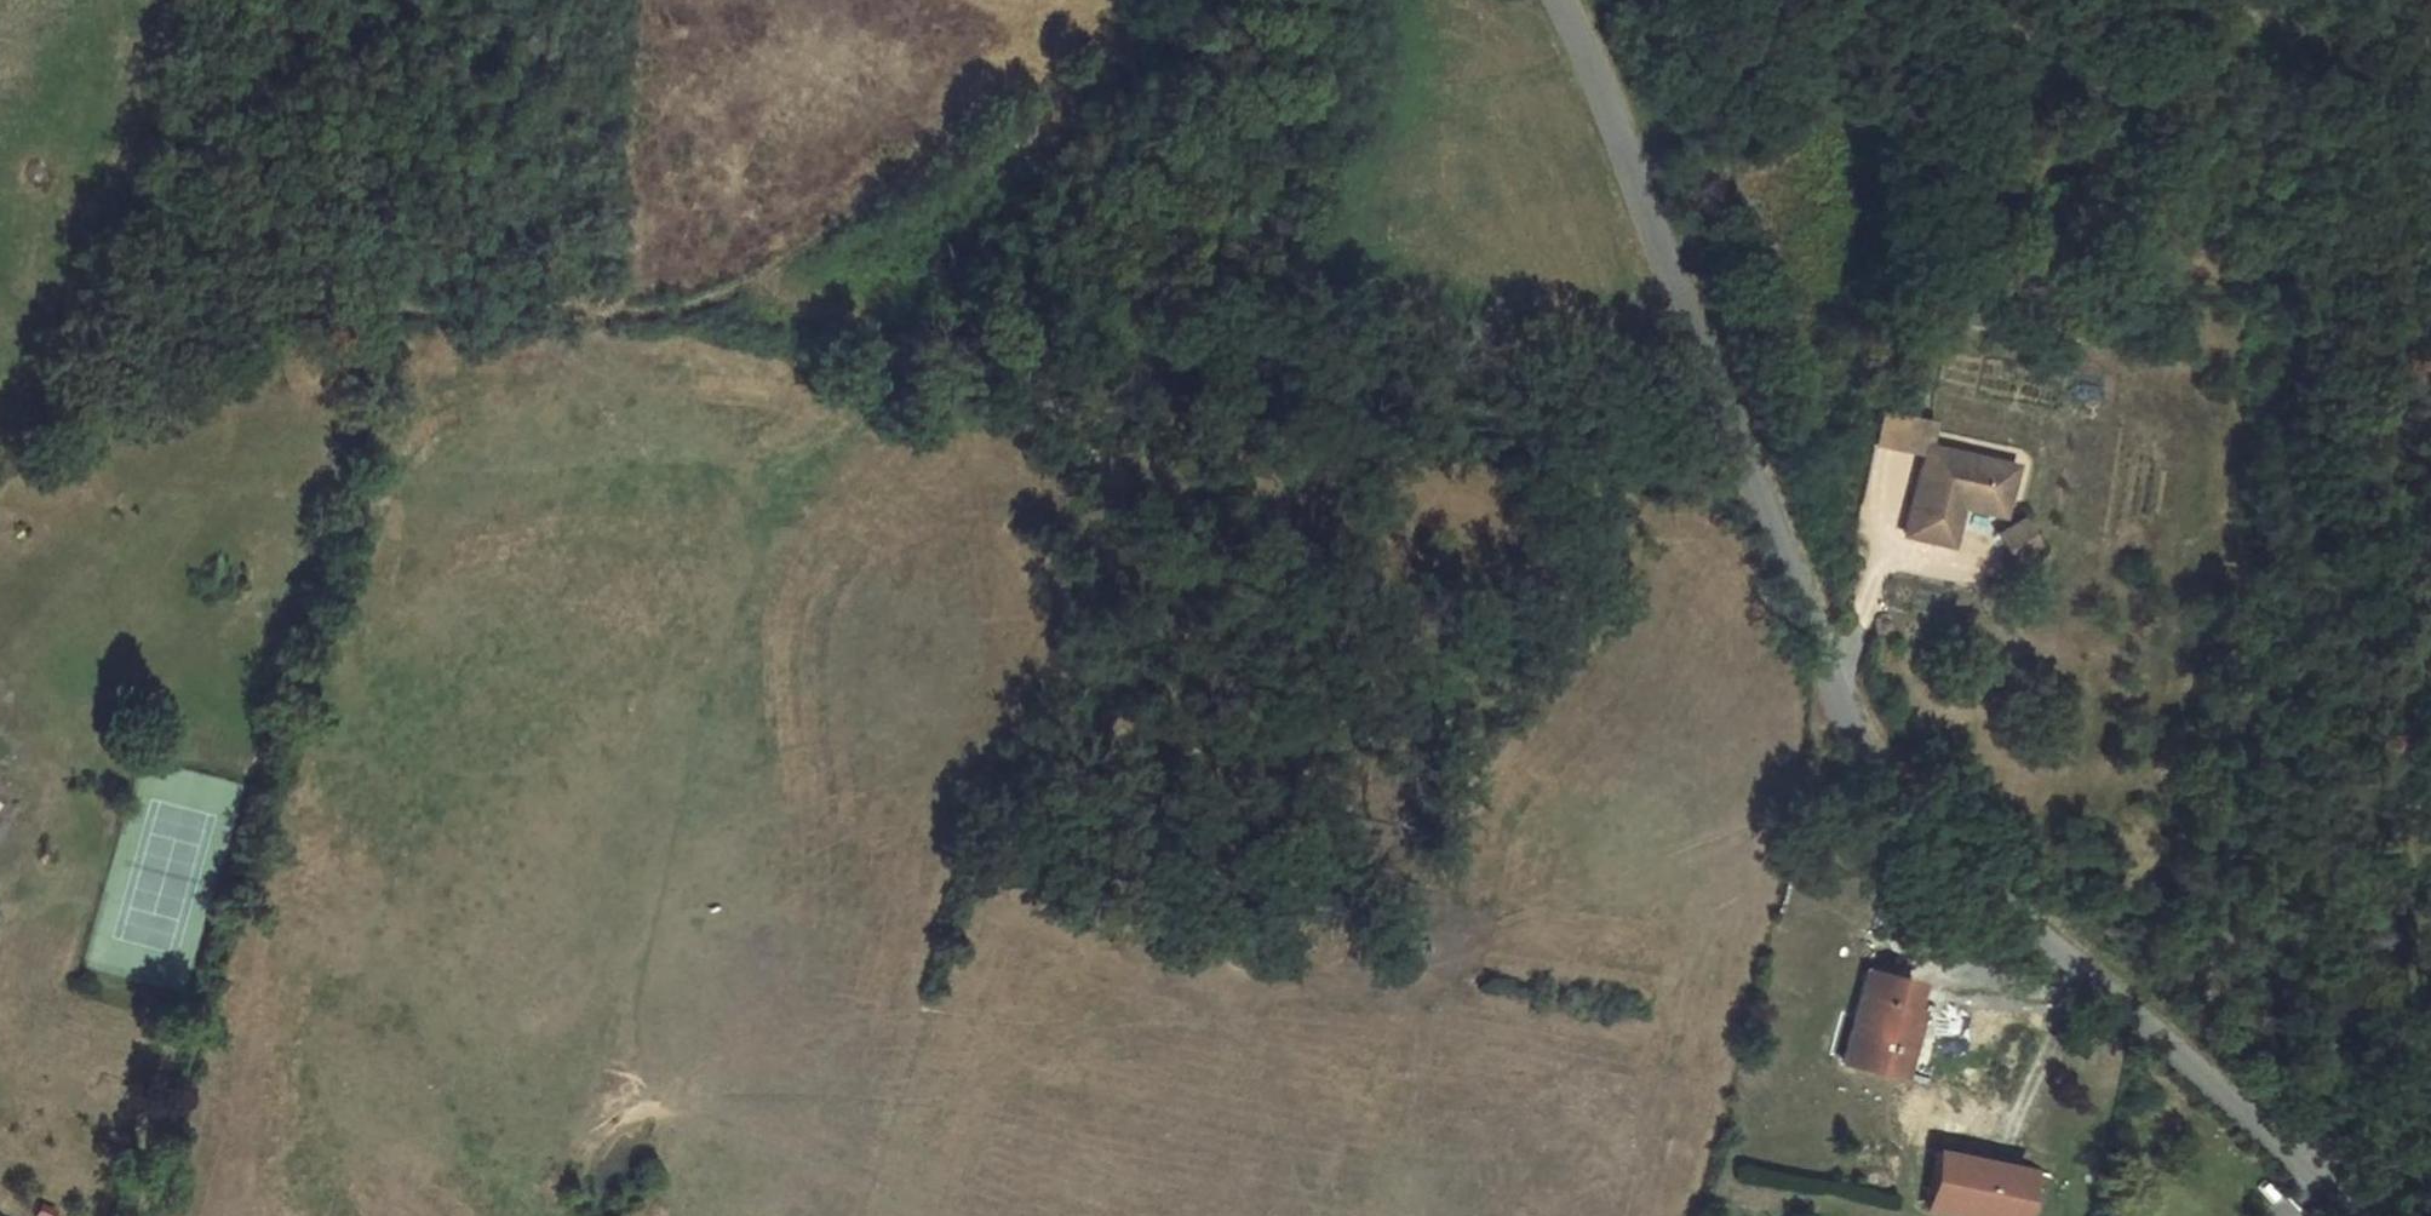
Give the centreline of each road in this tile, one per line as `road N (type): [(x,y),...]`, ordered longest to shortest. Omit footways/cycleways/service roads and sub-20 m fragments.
road 1 (unclassified): [(2345,1215),(1860,755),(1568,21),(1552,0)]

